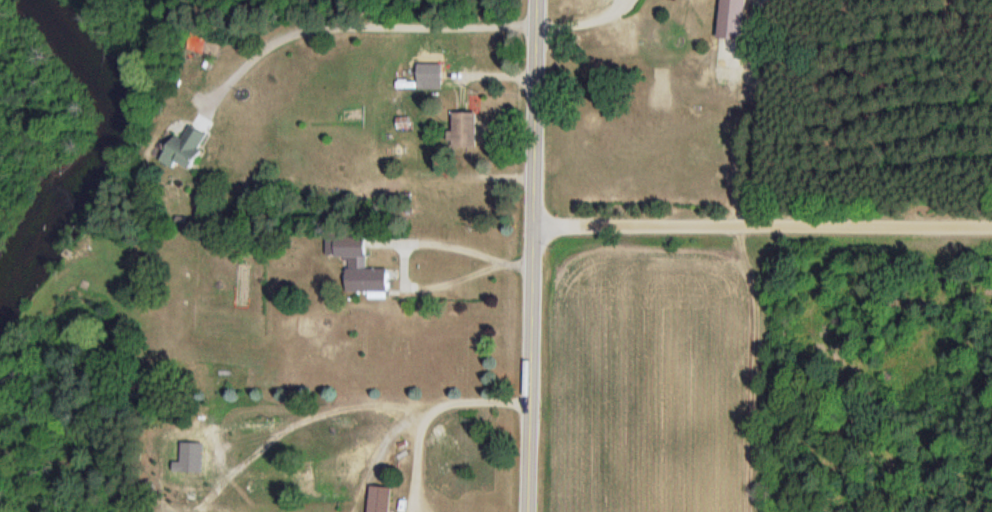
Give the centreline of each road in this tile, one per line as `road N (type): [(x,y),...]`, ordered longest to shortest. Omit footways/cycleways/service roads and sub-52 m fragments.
road 1 (tertiary): [(527,511),(536,0)]
road 2 (residential): [(991,225),(530,226)]

